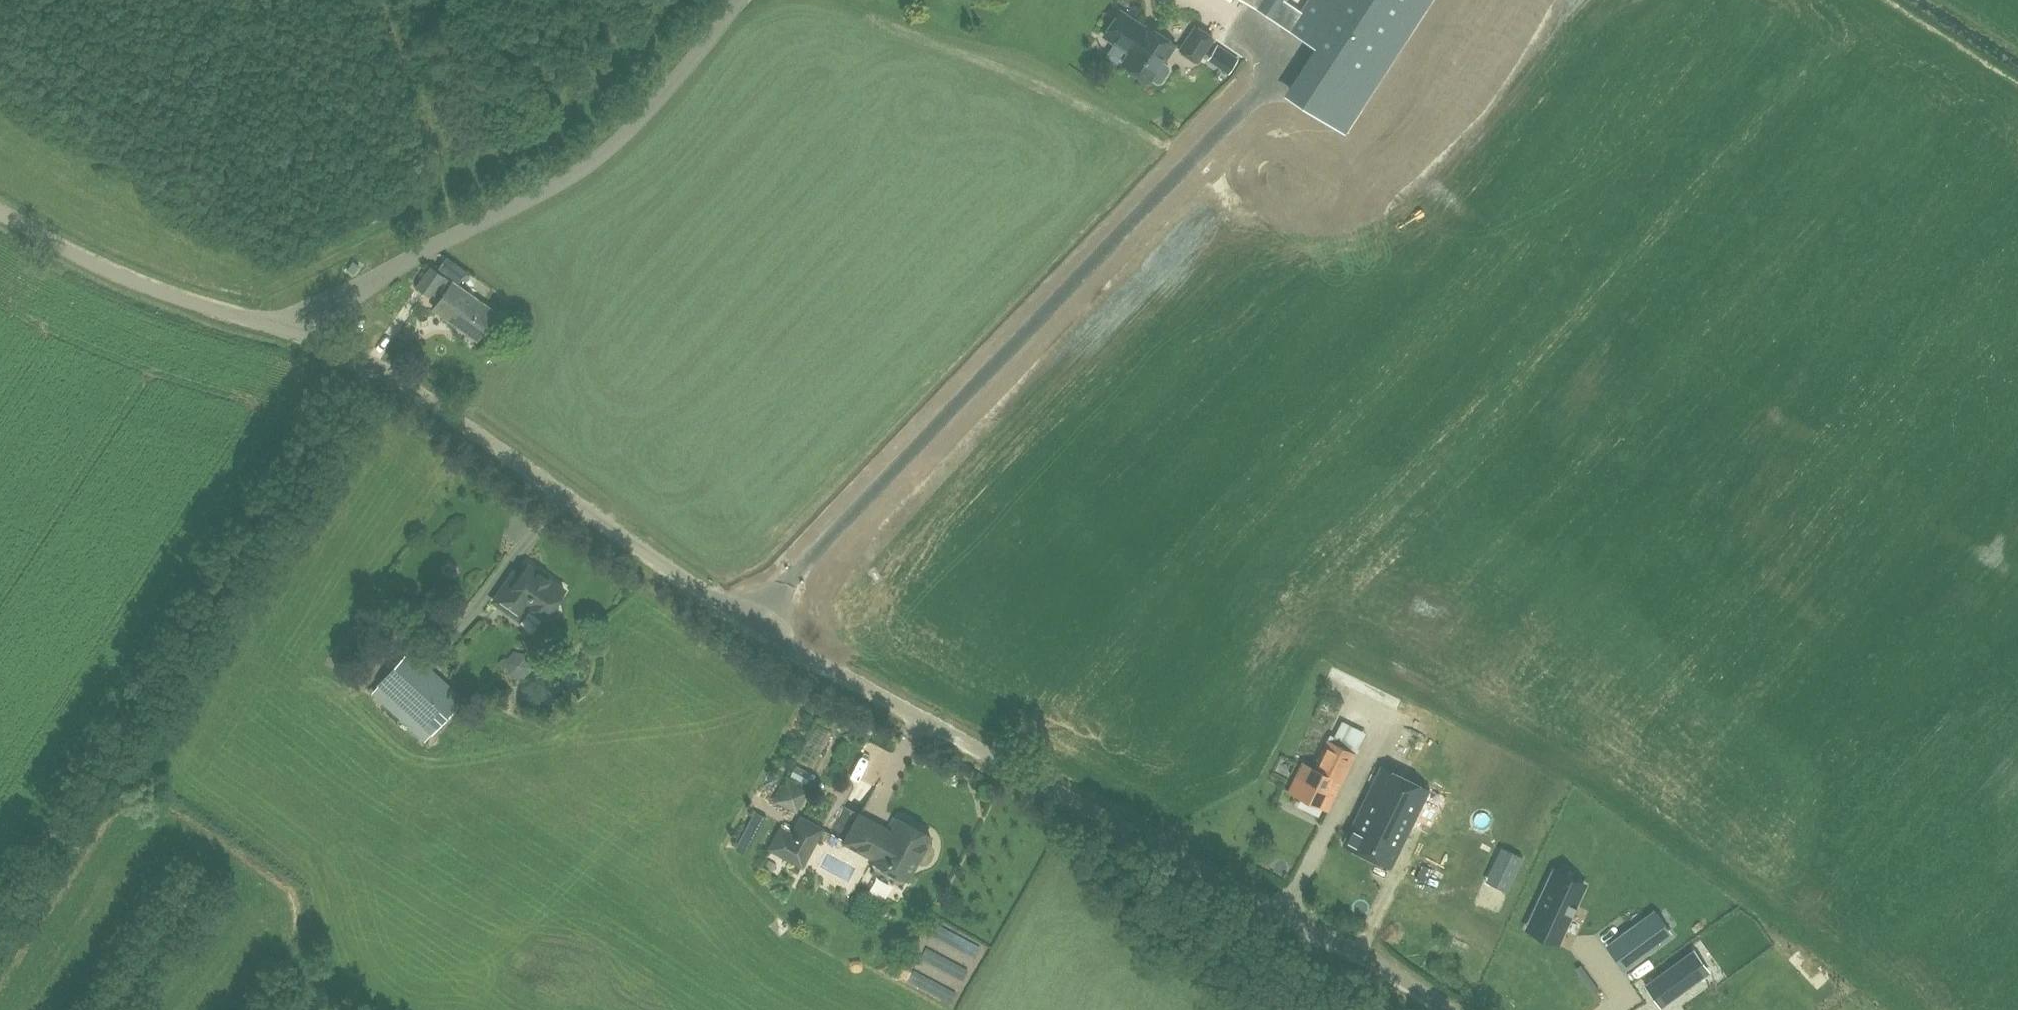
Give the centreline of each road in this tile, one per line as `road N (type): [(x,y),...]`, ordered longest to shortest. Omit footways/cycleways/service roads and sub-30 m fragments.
road 1 (unclassified): [(1466,1009),(1417,976),(851,681),(723,606),(366,355)]
road 2 (unclassified): [(0,916),(366,355)]
road 3 (unclassified): [(306,333),(419,253),(578,169),(651,103),(737,0)]
road 4 (unclassified): [(306,333),(117,274),(0,211)]

